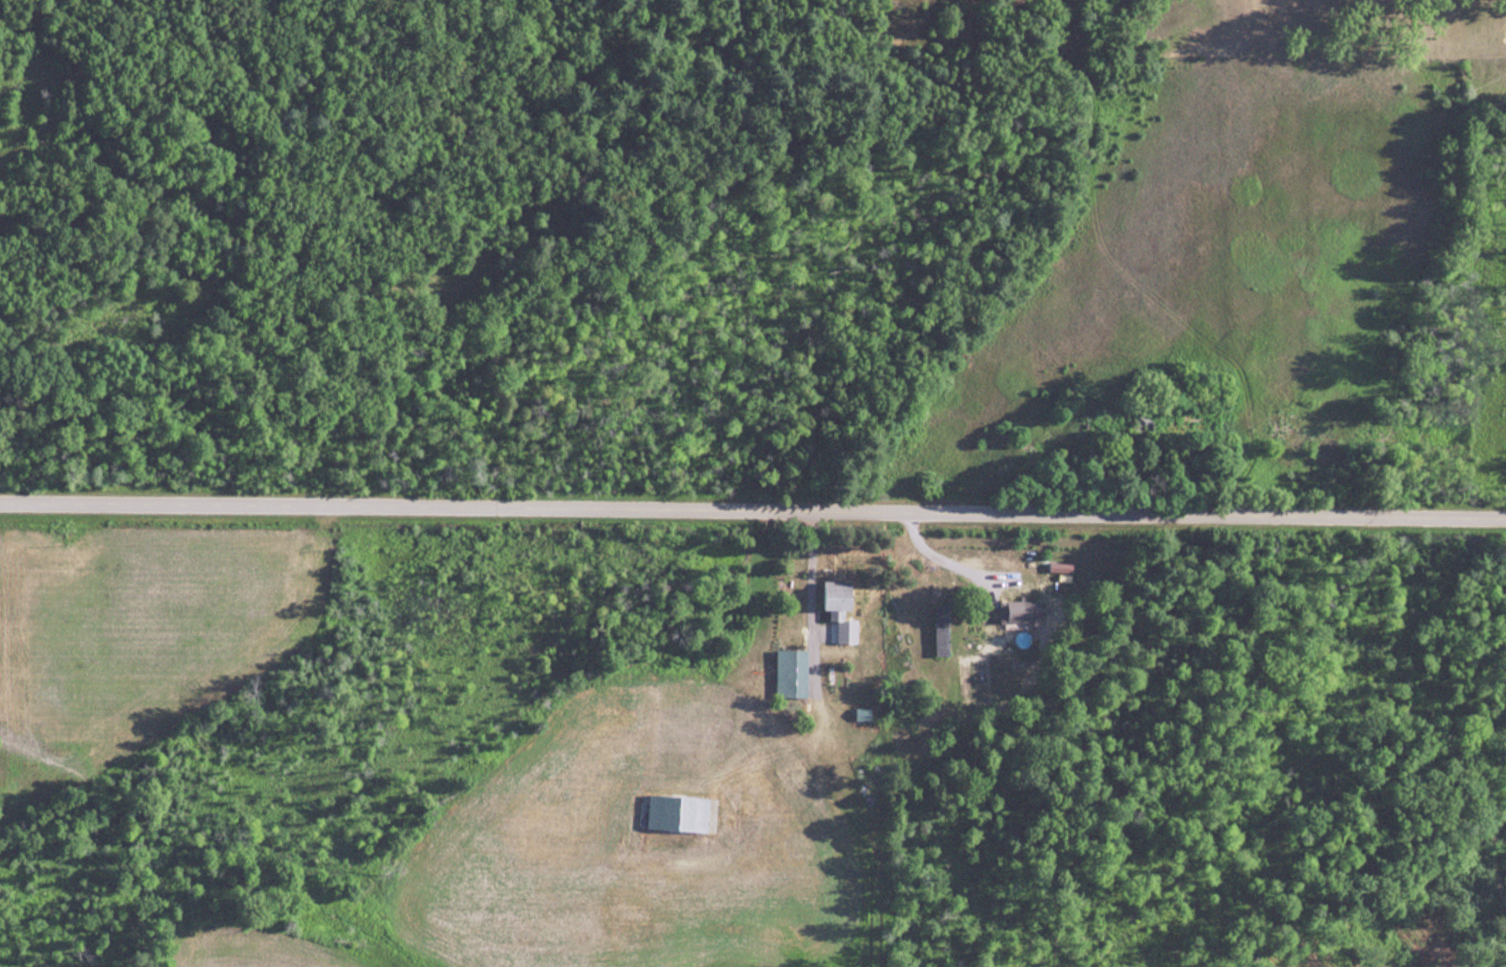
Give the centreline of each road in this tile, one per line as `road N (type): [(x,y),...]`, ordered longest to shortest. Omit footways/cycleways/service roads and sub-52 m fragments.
road 1 (residential): [(0,511),(1505,528)]

